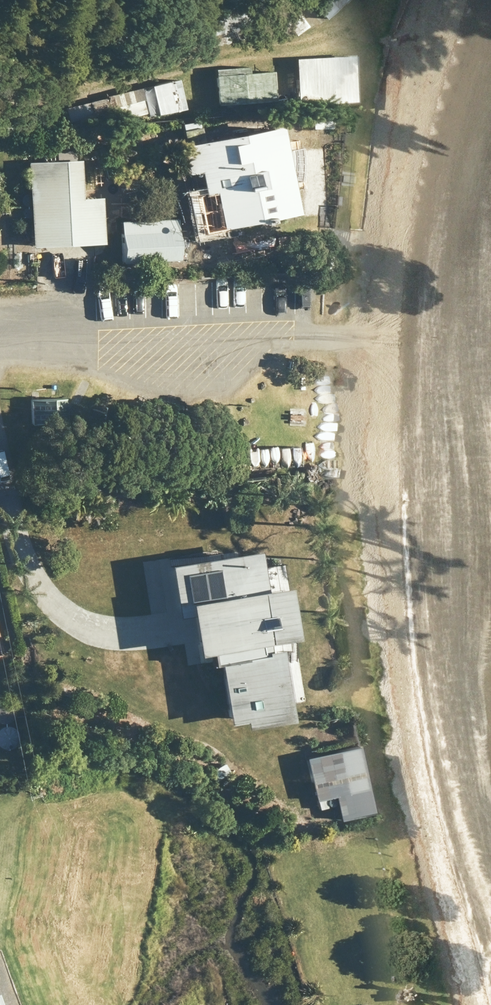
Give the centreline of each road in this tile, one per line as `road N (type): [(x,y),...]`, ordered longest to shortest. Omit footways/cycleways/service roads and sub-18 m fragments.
road 1 (residential): [(0,337),(301,337)]

